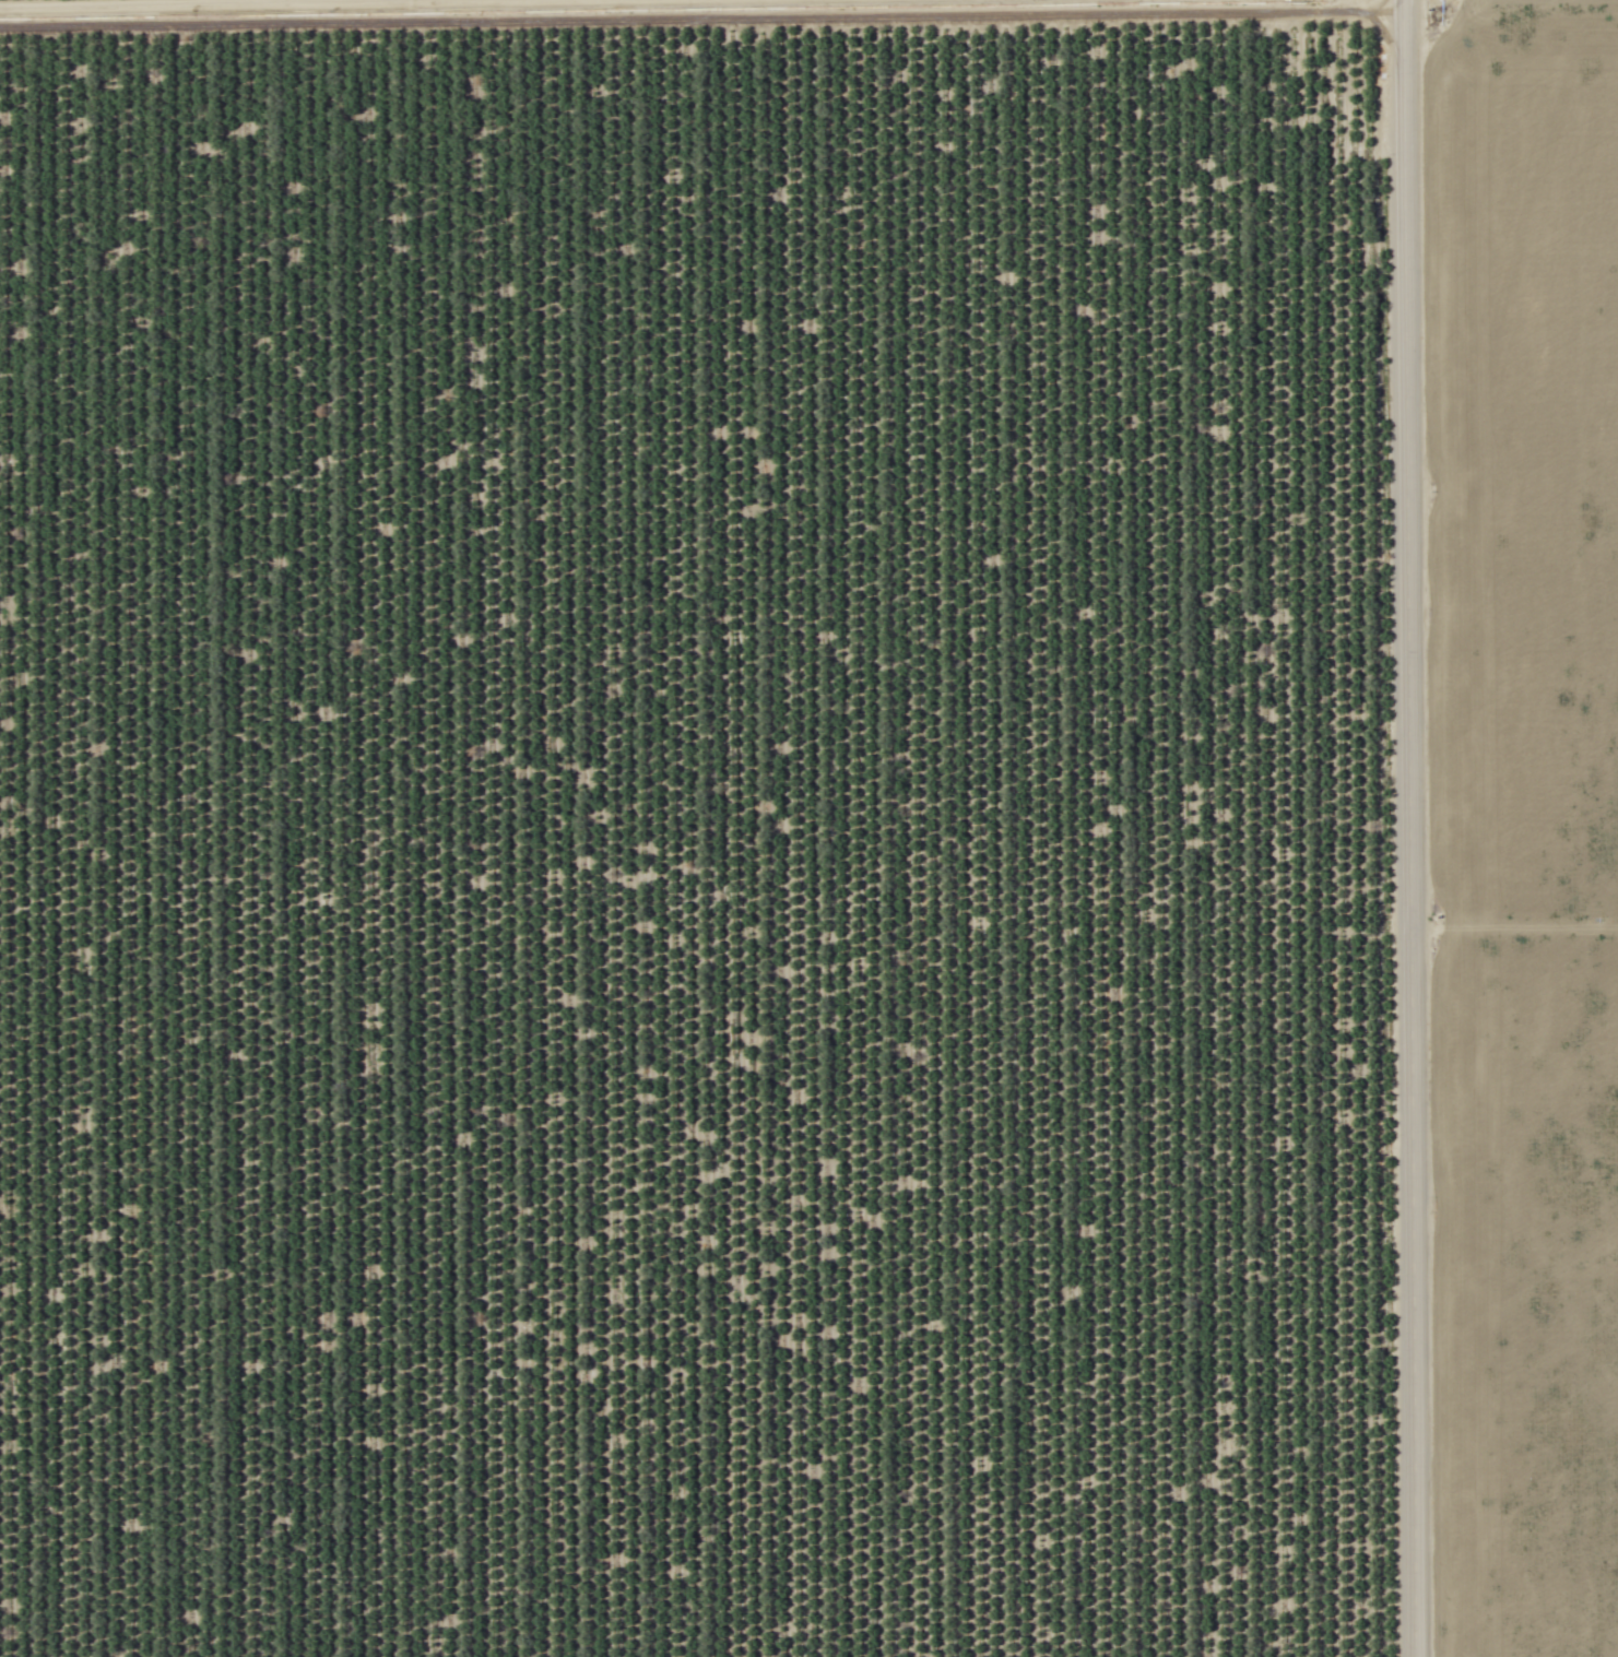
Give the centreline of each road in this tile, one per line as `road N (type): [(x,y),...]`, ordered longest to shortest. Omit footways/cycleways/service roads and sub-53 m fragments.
road 1 (tertiary): [(1418,1656),(1410,0)]
road 2 (residential): [(952,0),(0,18)]

